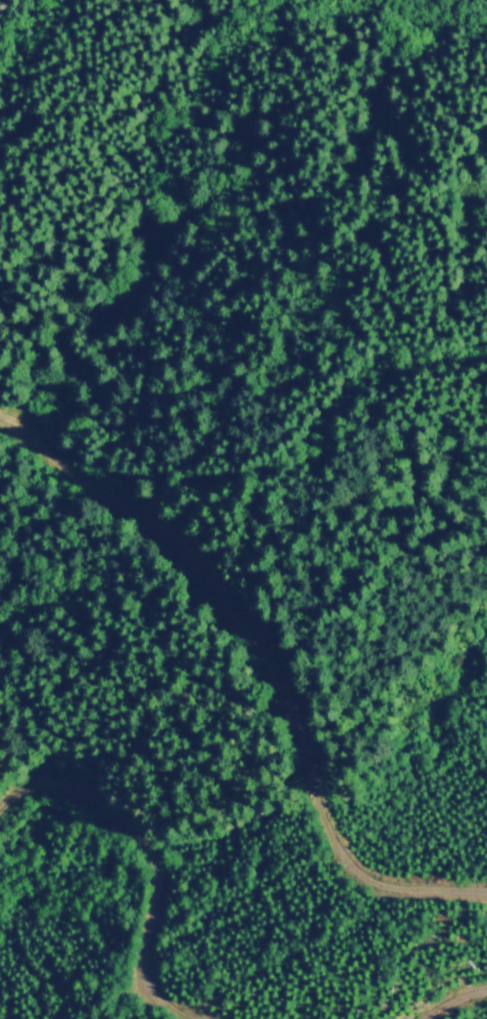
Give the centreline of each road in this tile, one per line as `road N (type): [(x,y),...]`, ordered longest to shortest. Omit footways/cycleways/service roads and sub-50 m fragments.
road 1 (track): [(486,891),(381,885),(349,871),(278,674),(229,609),(146,525),(0,414)]
road 2 (track): [(0,815),(30,786),(56,783),(139,835),(152,858),(143,976),(166,1007),(199,1018)]

